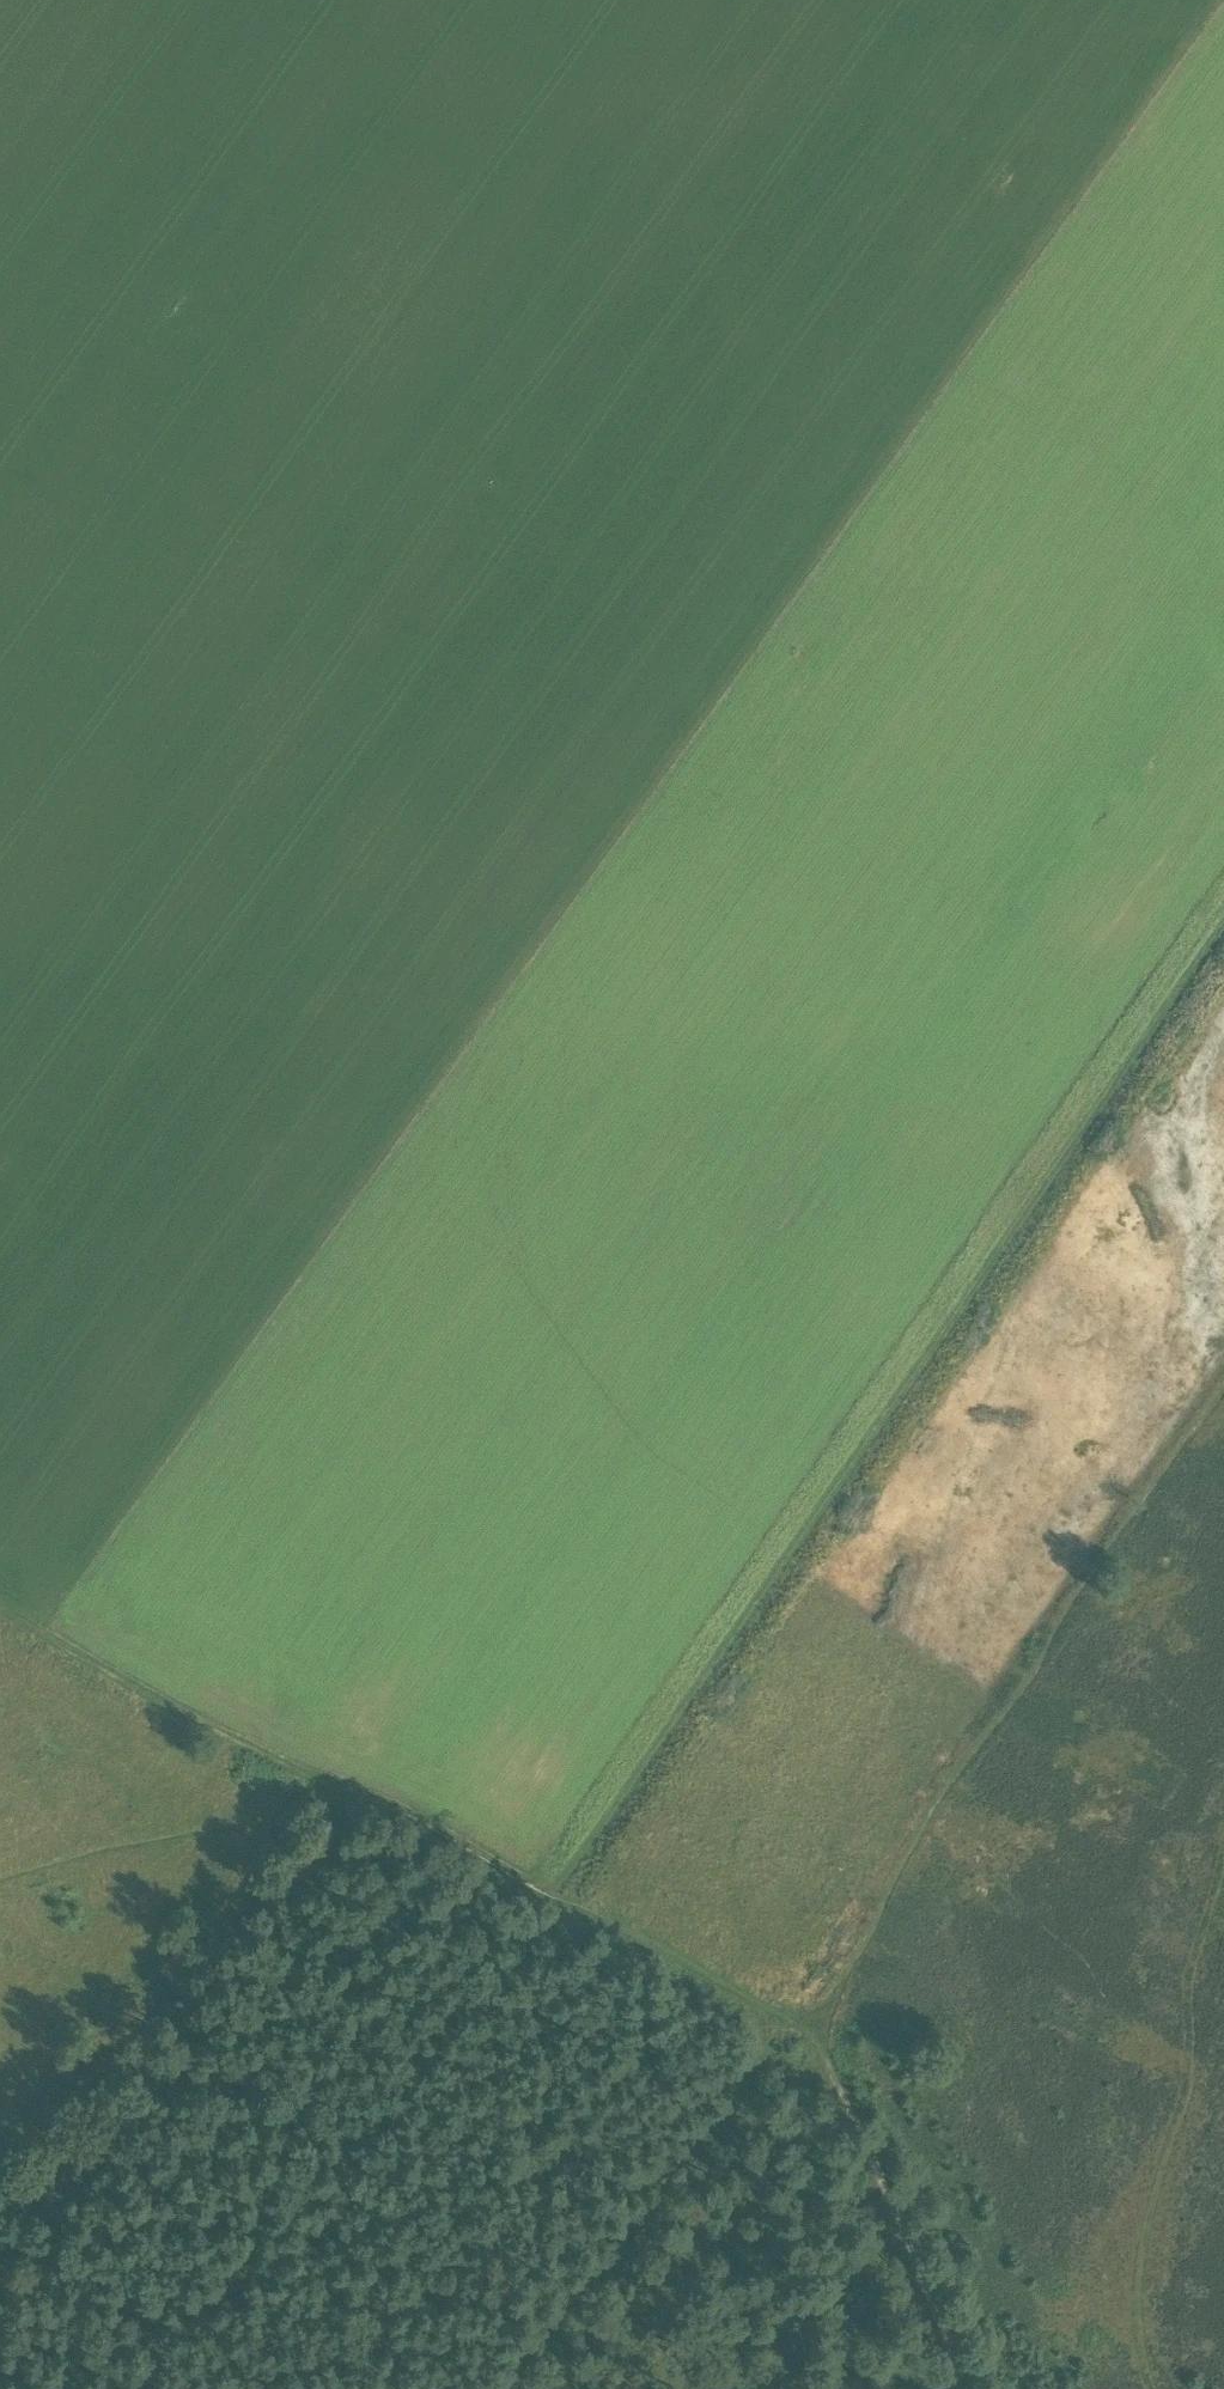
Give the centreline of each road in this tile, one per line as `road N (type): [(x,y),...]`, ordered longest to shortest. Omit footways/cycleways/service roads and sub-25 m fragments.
road 1 (track): [(555,1892),(1223,919)]
road 2 (track): [(555,1892),(808,2034),(867,2144),(966,2388)]
road 3 (track): [(0,1606),(313,1779),(311,1788)]
road 4 (track): [(313,1779),(555,1892)]

